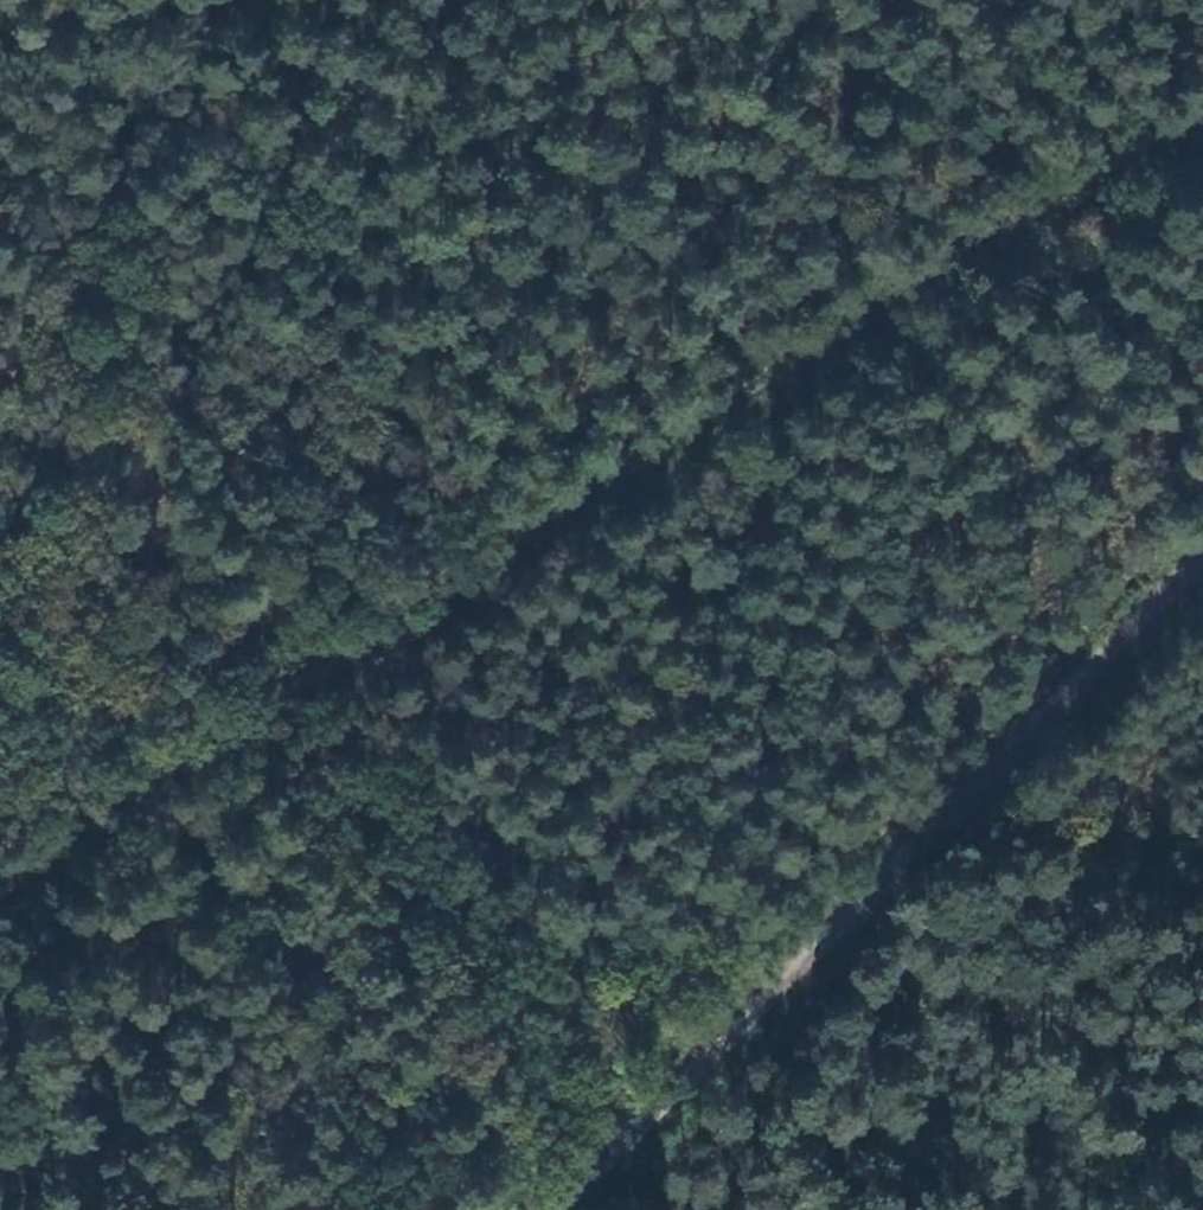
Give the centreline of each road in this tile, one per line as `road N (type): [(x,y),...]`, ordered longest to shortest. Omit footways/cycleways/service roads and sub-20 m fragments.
road 1 (track): [(1202,554),(557,1209)]

